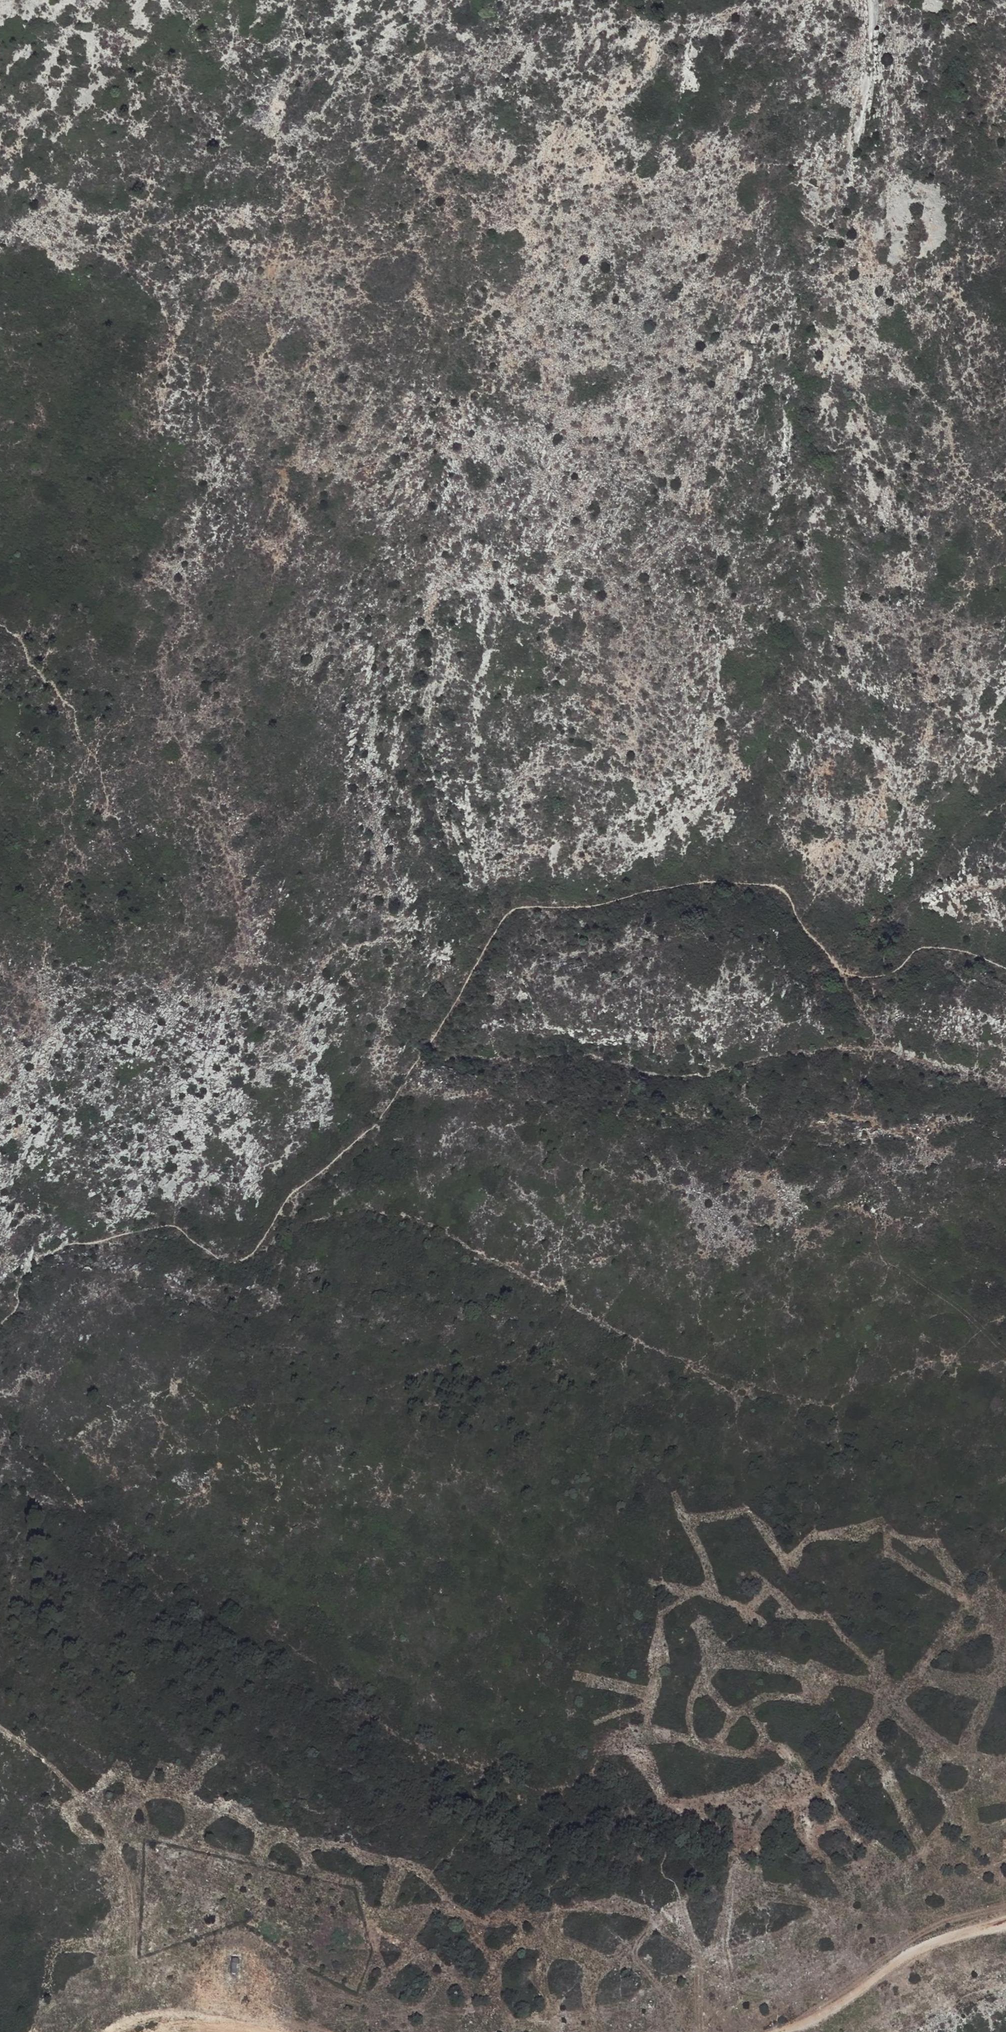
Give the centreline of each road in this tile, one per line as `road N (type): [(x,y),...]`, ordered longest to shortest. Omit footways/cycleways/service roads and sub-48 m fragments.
road 1 (track): [(1005,1924),(922,1947),(853,1999),(783,2031)]
road 2 (track): [(256,2031),(175,2014),(112,2031)]

